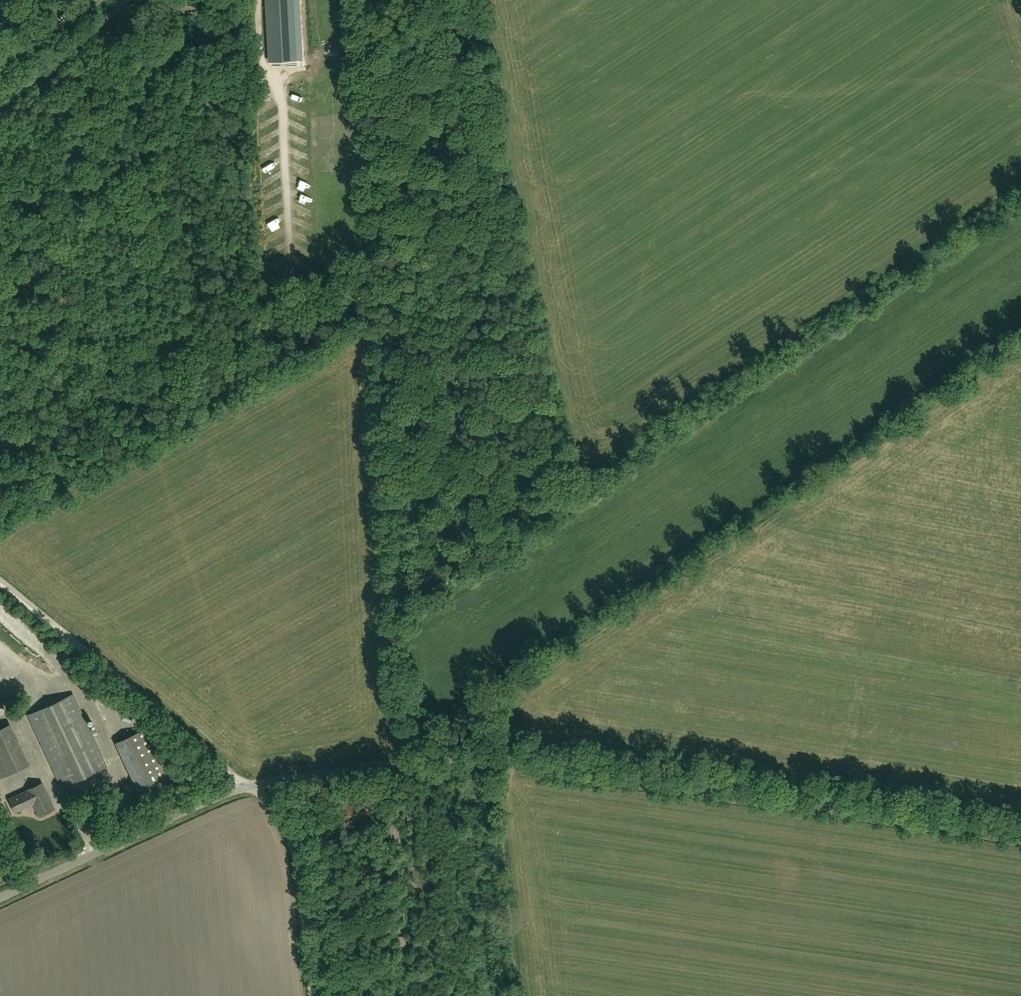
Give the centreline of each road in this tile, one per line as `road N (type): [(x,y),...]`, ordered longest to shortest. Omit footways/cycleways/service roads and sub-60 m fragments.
road 1 (unclassified): [(0,898),(223,793),(450,760),(1020,835)]
road 2 (track): [(0,579),(250,785)]
road 3 (track): [(250,785),(282,821),(304,865),(318,995)]

